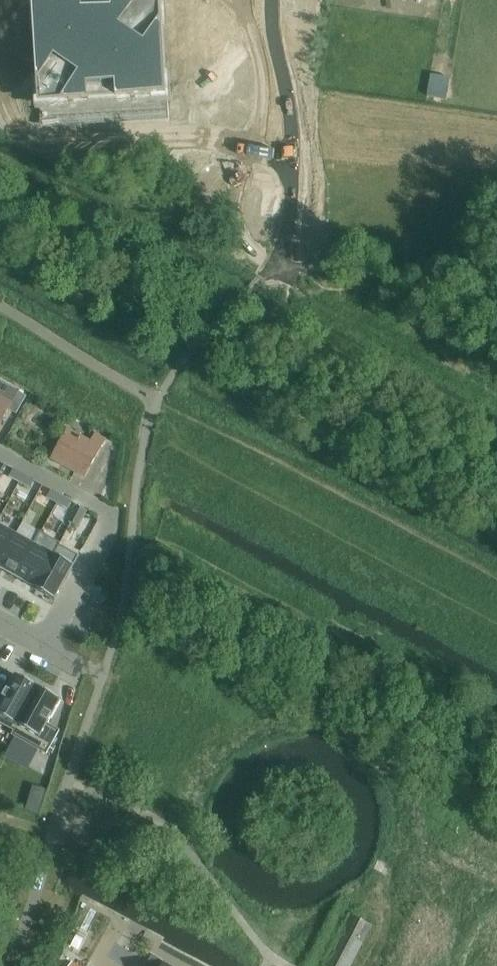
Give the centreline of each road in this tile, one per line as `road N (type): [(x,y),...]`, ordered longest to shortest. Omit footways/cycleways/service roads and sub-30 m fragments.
road 1 (residential): [(44,644),(108,523),(95,505),(0,453)]

